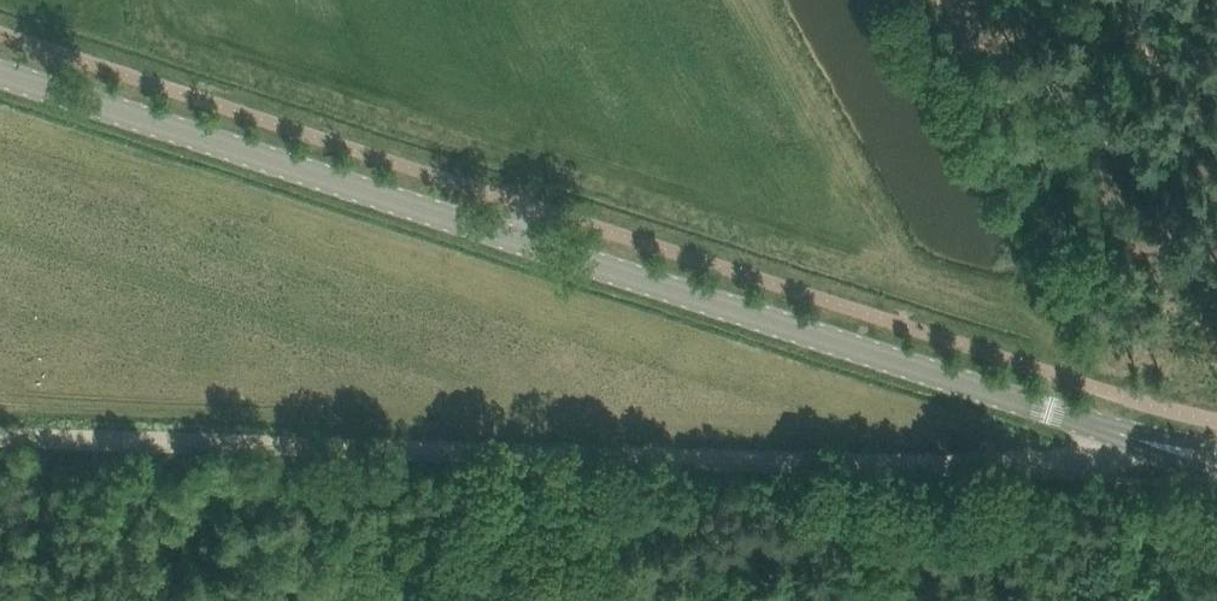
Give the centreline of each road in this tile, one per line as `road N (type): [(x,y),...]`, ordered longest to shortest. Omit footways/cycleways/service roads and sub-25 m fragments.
road 1 (secondary): [(1143,438),(0,68)]
road 2 (track): [(1099,424),(1078,452),(1017,465),(0,429)]
road 3 (track): [(1143,438),(1114,537),(1061,600)]

